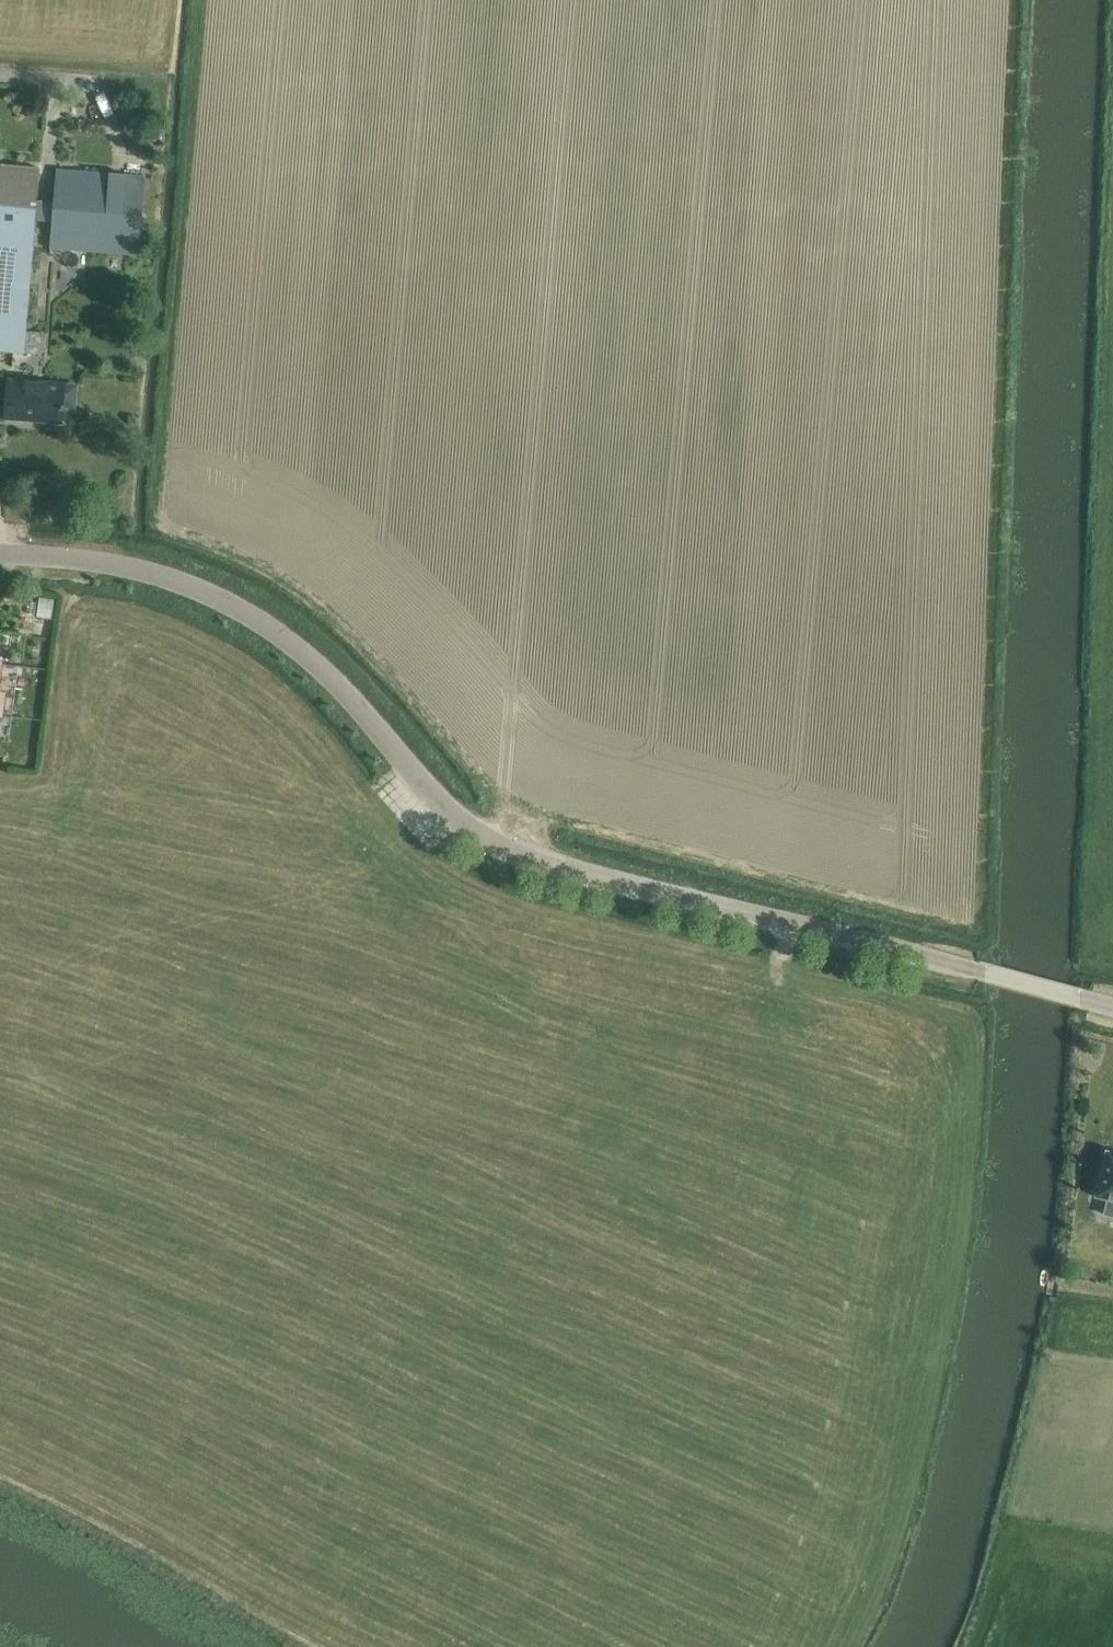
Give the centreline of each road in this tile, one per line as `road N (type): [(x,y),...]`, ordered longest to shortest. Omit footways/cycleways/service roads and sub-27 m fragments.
road 1 (unclassified): [(1112,1020),(981,981),(524,877),(461,828),(277,632),(193,588),(0,564)]

